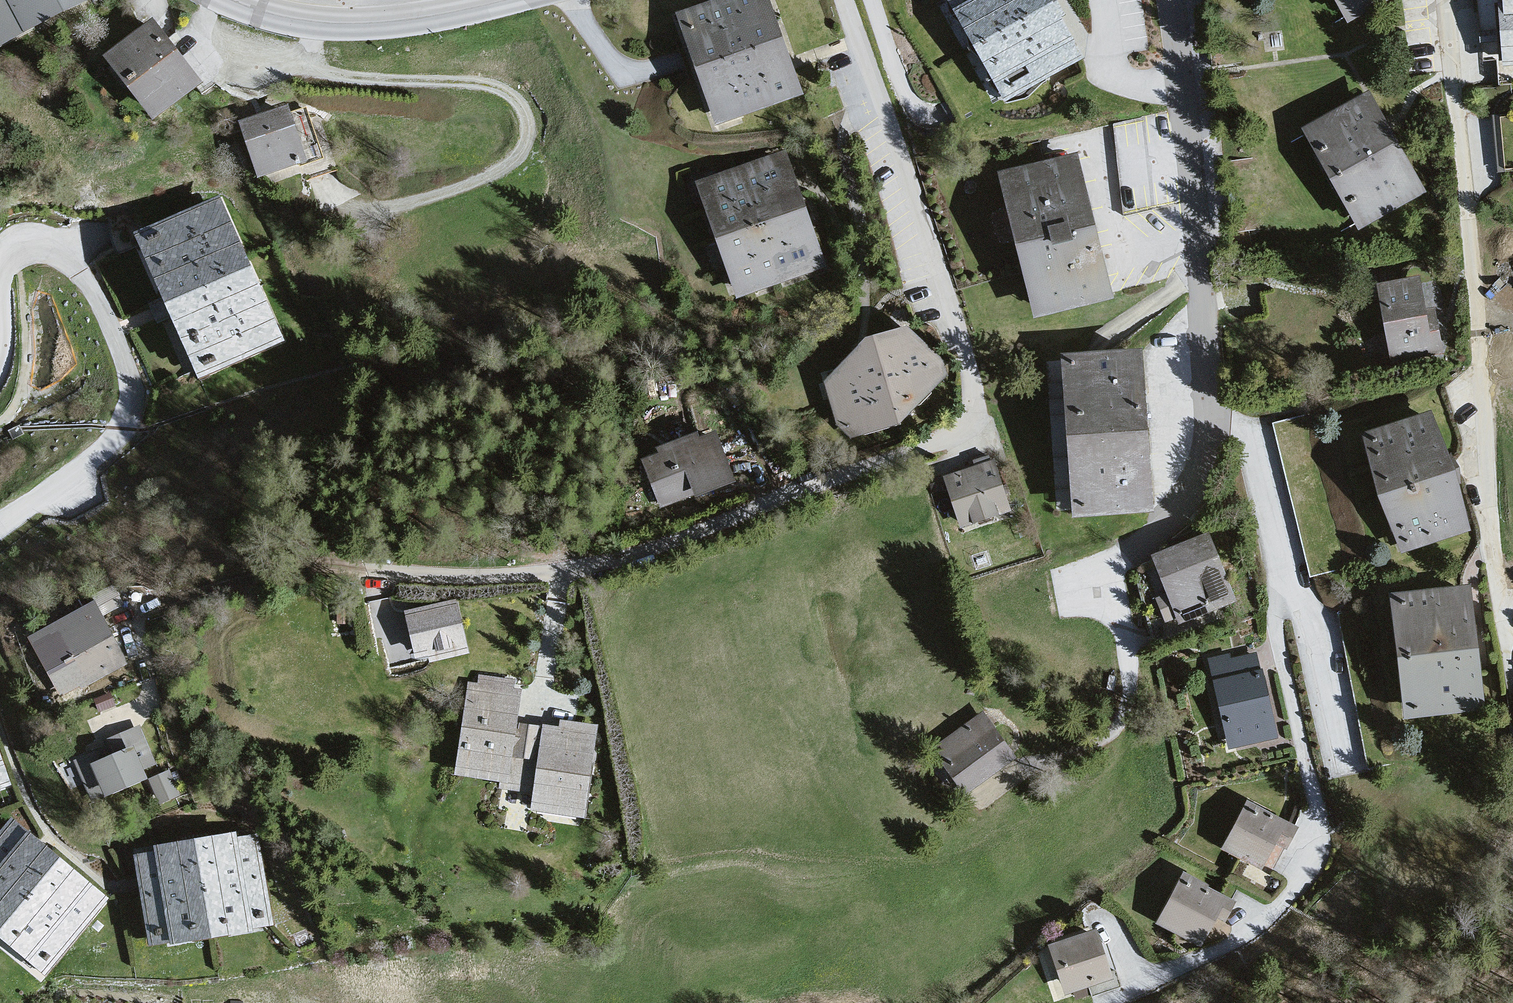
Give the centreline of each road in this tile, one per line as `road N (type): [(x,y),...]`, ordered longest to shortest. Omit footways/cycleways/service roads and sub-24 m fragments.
road 1 (residential): [(842,0),(963,373),(969,414),(963,427),(618,560),(484,575),(309,557),(264,562),(167,596)]
road 2 (residential): [(1173,0),(1213,411),(1248,436),(1257,454),(1341,771)]
road 3 (residential): [(1447,0),(1512,690)]
road 4 (residential): [(0,527),(117,431),(129,394),(94,285),(64,251),(25,244),(0,267)]
road 5 (residential): [(230,0),(331,25),(404,21)]

